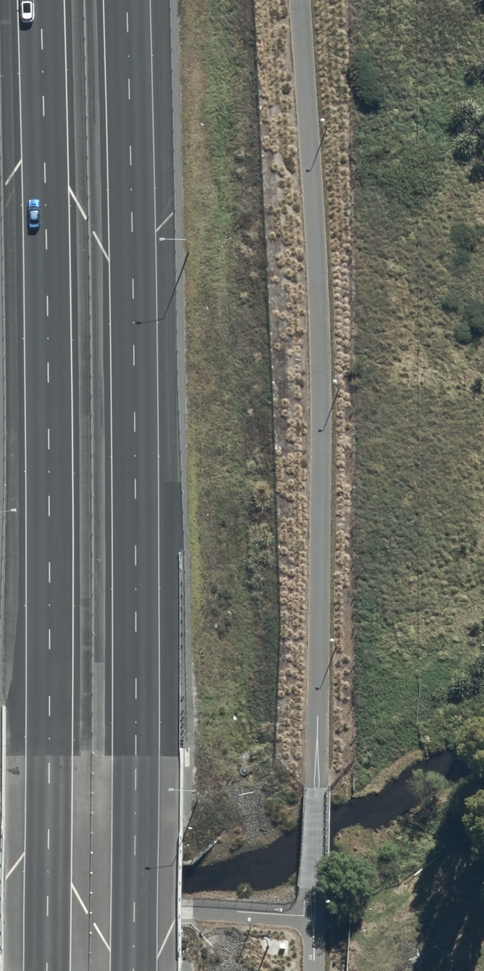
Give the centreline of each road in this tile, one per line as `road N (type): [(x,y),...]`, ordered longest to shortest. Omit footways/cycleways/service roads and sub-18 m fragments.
road 1 (motorway): [(127,0),(137,576),(132,970)]
road 2 (motorway): [(46,970),(40,0)]

